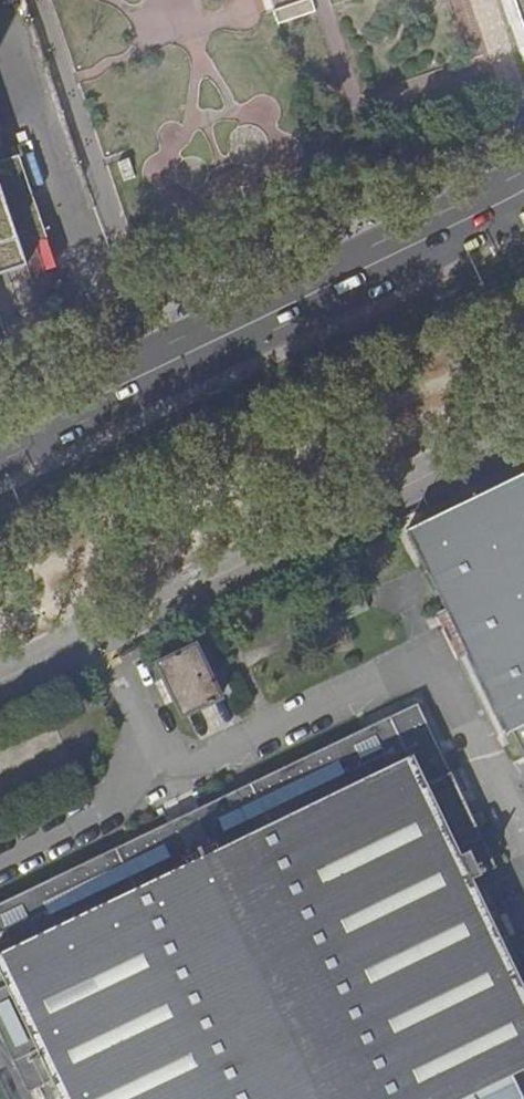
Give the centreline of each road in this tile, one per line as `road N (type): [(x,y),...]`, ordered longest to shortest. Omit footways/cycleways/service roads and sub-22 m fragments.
road 1 (primary): [(523,171),(0,425)]
road 2 (primary): [(0,461),(523,209)]

